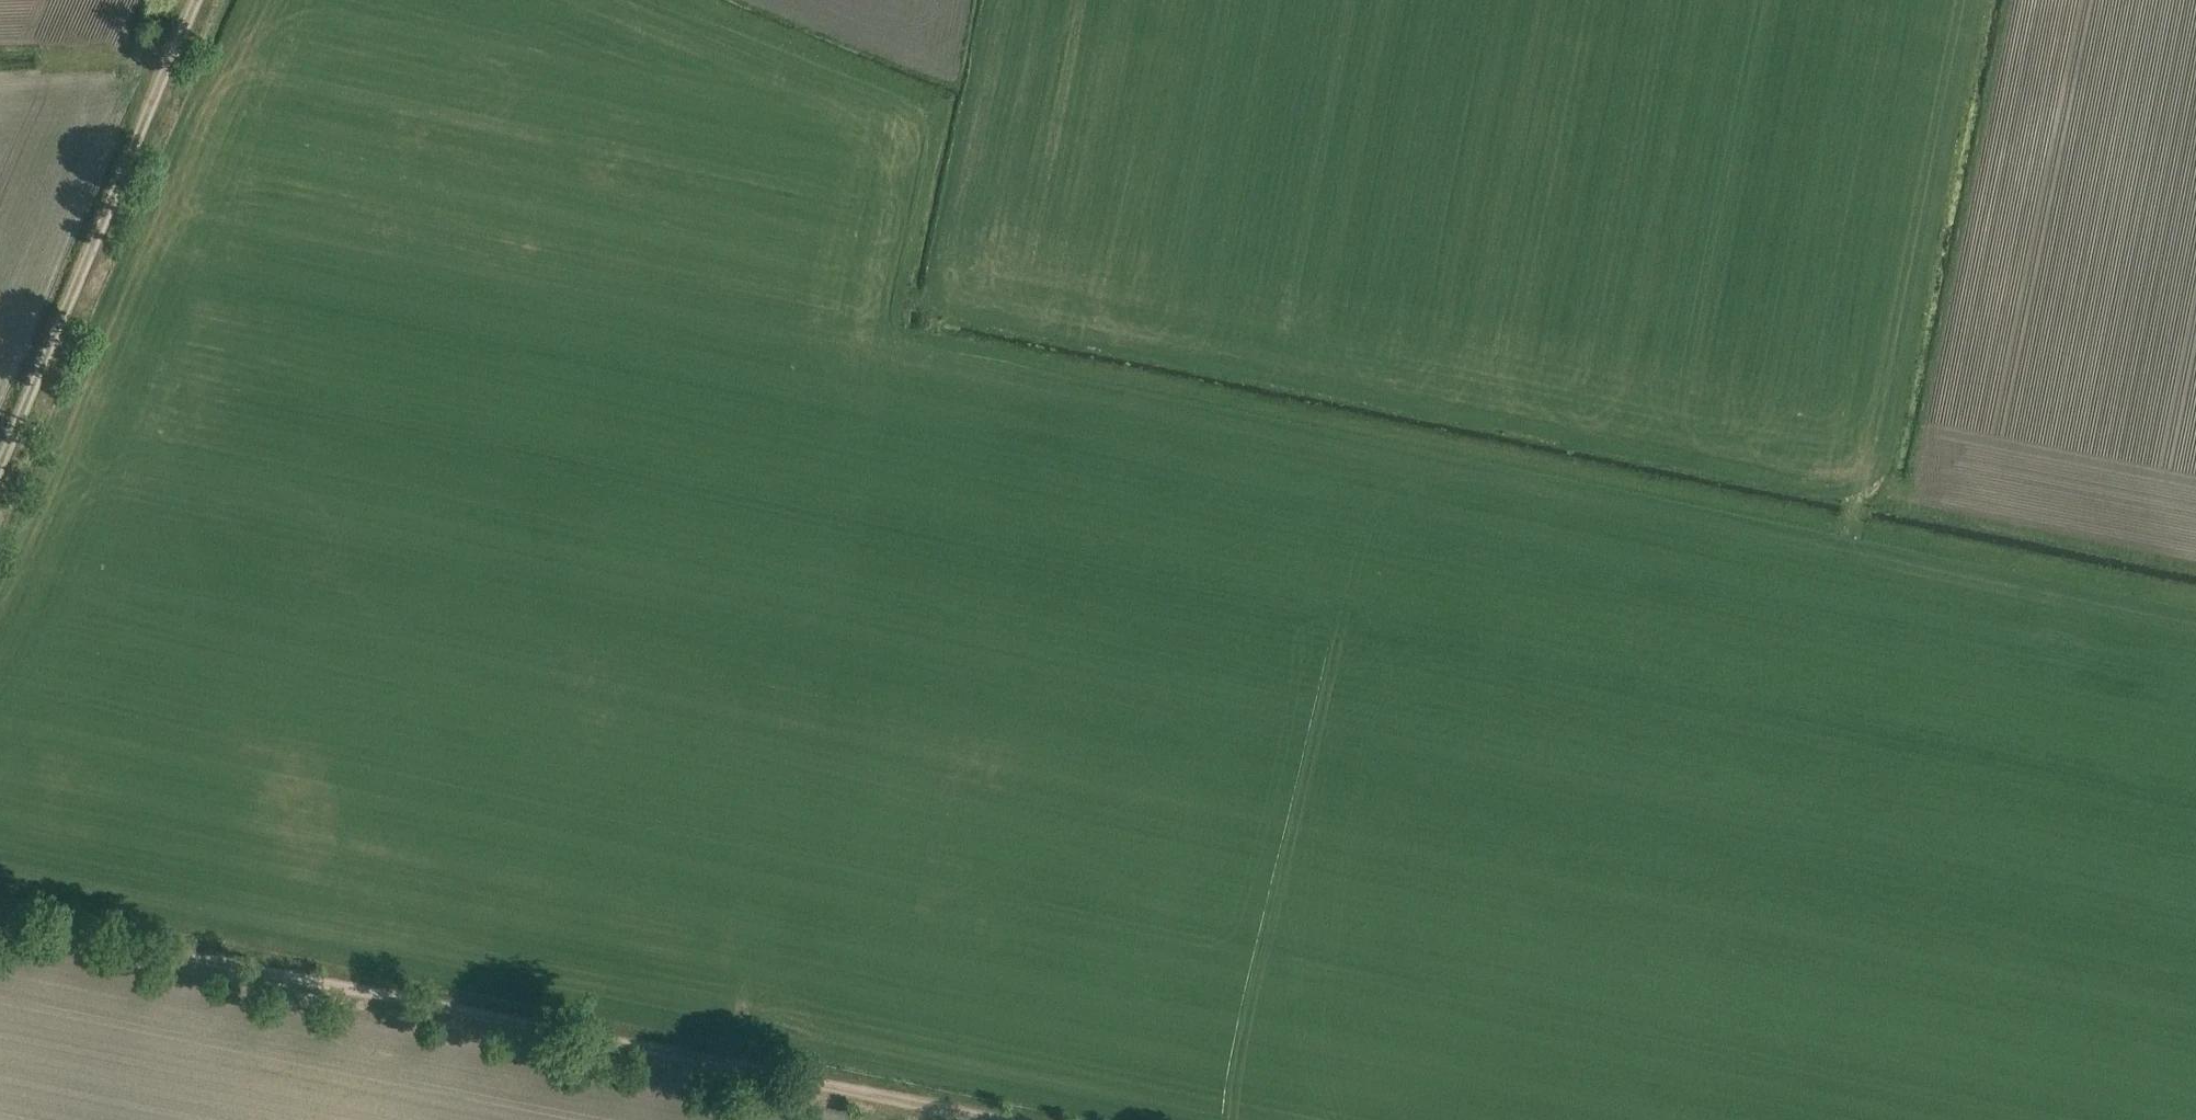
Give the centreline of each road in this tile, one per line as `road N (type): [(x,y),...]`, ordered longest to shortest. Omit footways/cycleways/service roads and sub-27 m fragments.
road 1 (track): [(991,1119),(0,918)]
road 2 (track): [(0,467),(199,0)]

